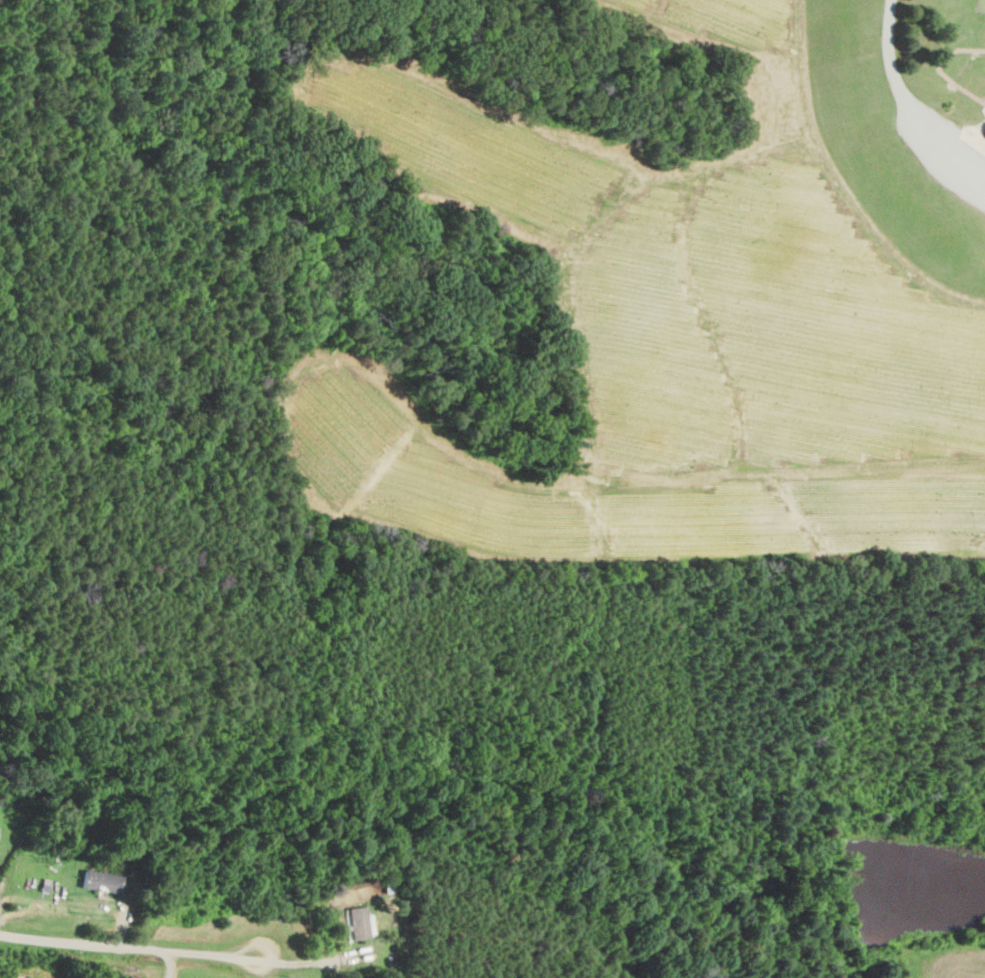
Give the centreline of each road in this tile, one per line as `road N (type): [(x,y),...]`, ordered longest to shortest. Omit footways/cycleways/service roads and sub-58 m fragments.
road 1 (residential): [(251,953),(0,931)]
road 2 (residential): [(895,0),(896,85),(936,127)]

